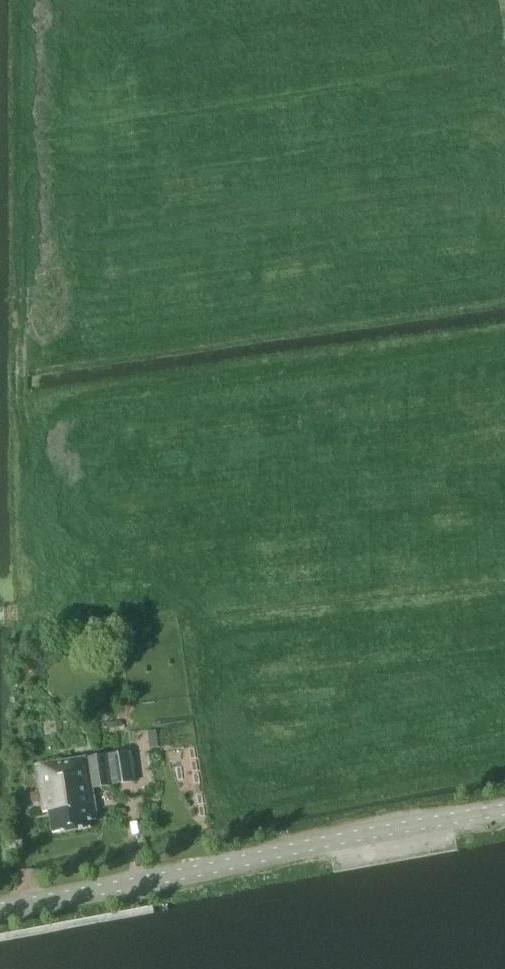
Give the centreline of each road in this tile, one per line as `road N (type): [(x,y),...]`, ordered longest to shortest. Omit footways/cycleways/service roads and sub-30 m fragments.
road 1 (tertiary): [(0,909),(504,810)]

